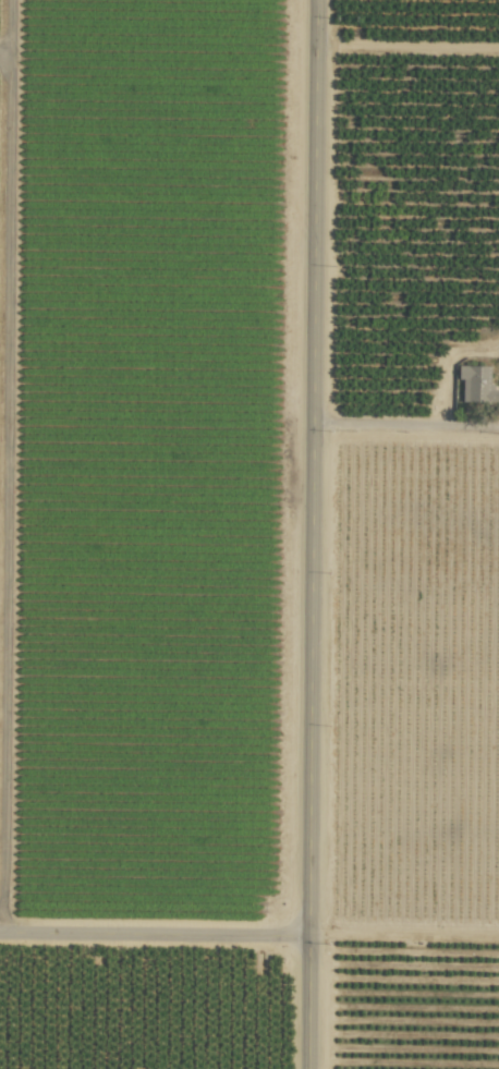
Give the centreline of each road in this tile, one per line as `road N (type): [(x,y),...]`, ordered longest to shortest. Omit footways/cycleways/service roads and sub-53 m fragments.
road 1 (tertiary): [(315,0),(307,1068)]
road 2 (residential): [(0,932),(307,935)]
road 3 (track): [(315,41),(498,43)]

